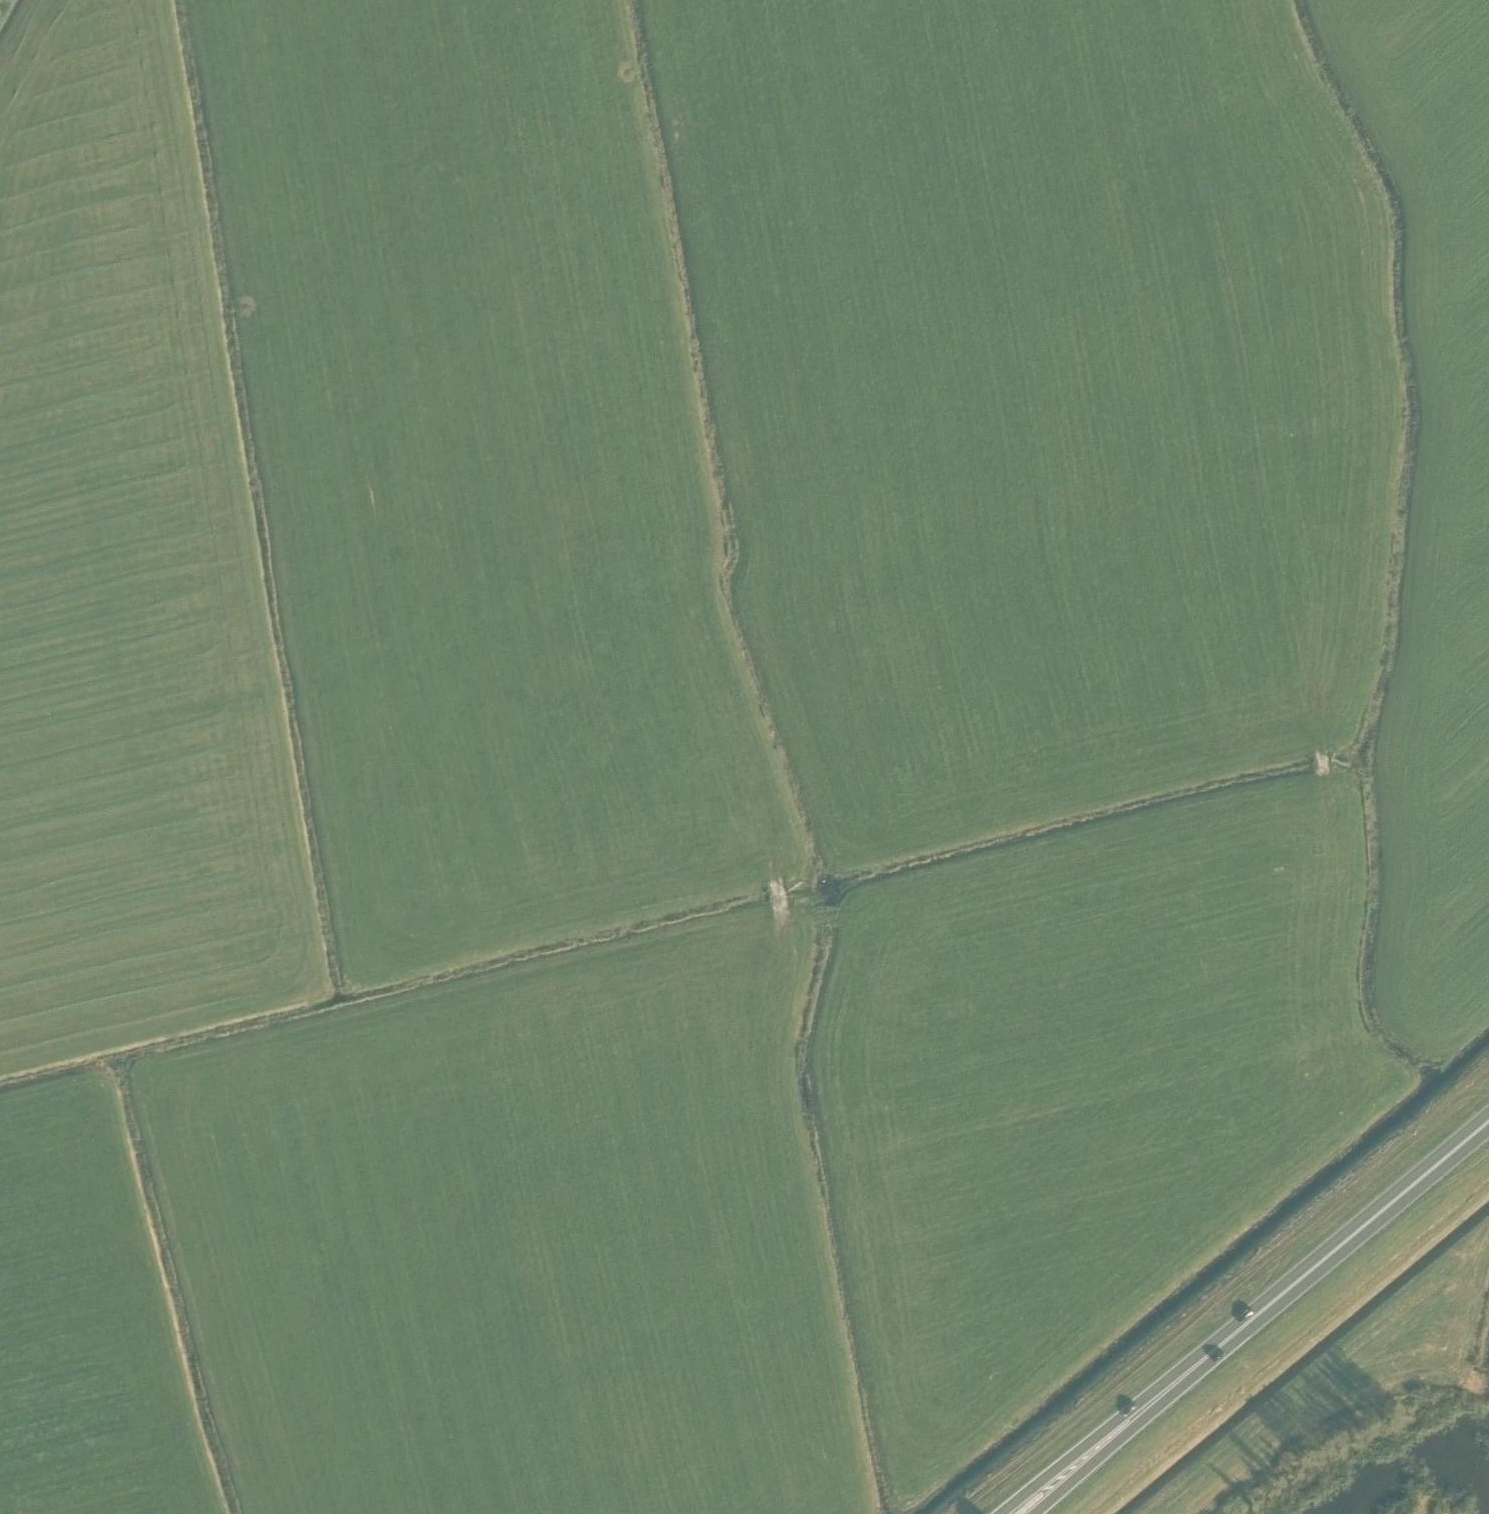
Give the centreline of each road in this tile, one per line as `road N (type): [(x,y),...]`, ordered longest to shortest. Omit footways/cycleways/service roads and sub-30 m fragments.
road 1 (trunk): [(1131,1421),(1488,1122)]
road 2 (trunk): [(1131,1421),(1002,1513)]
road 3 (trunk): [(1036,1513),(1131,1421)]

